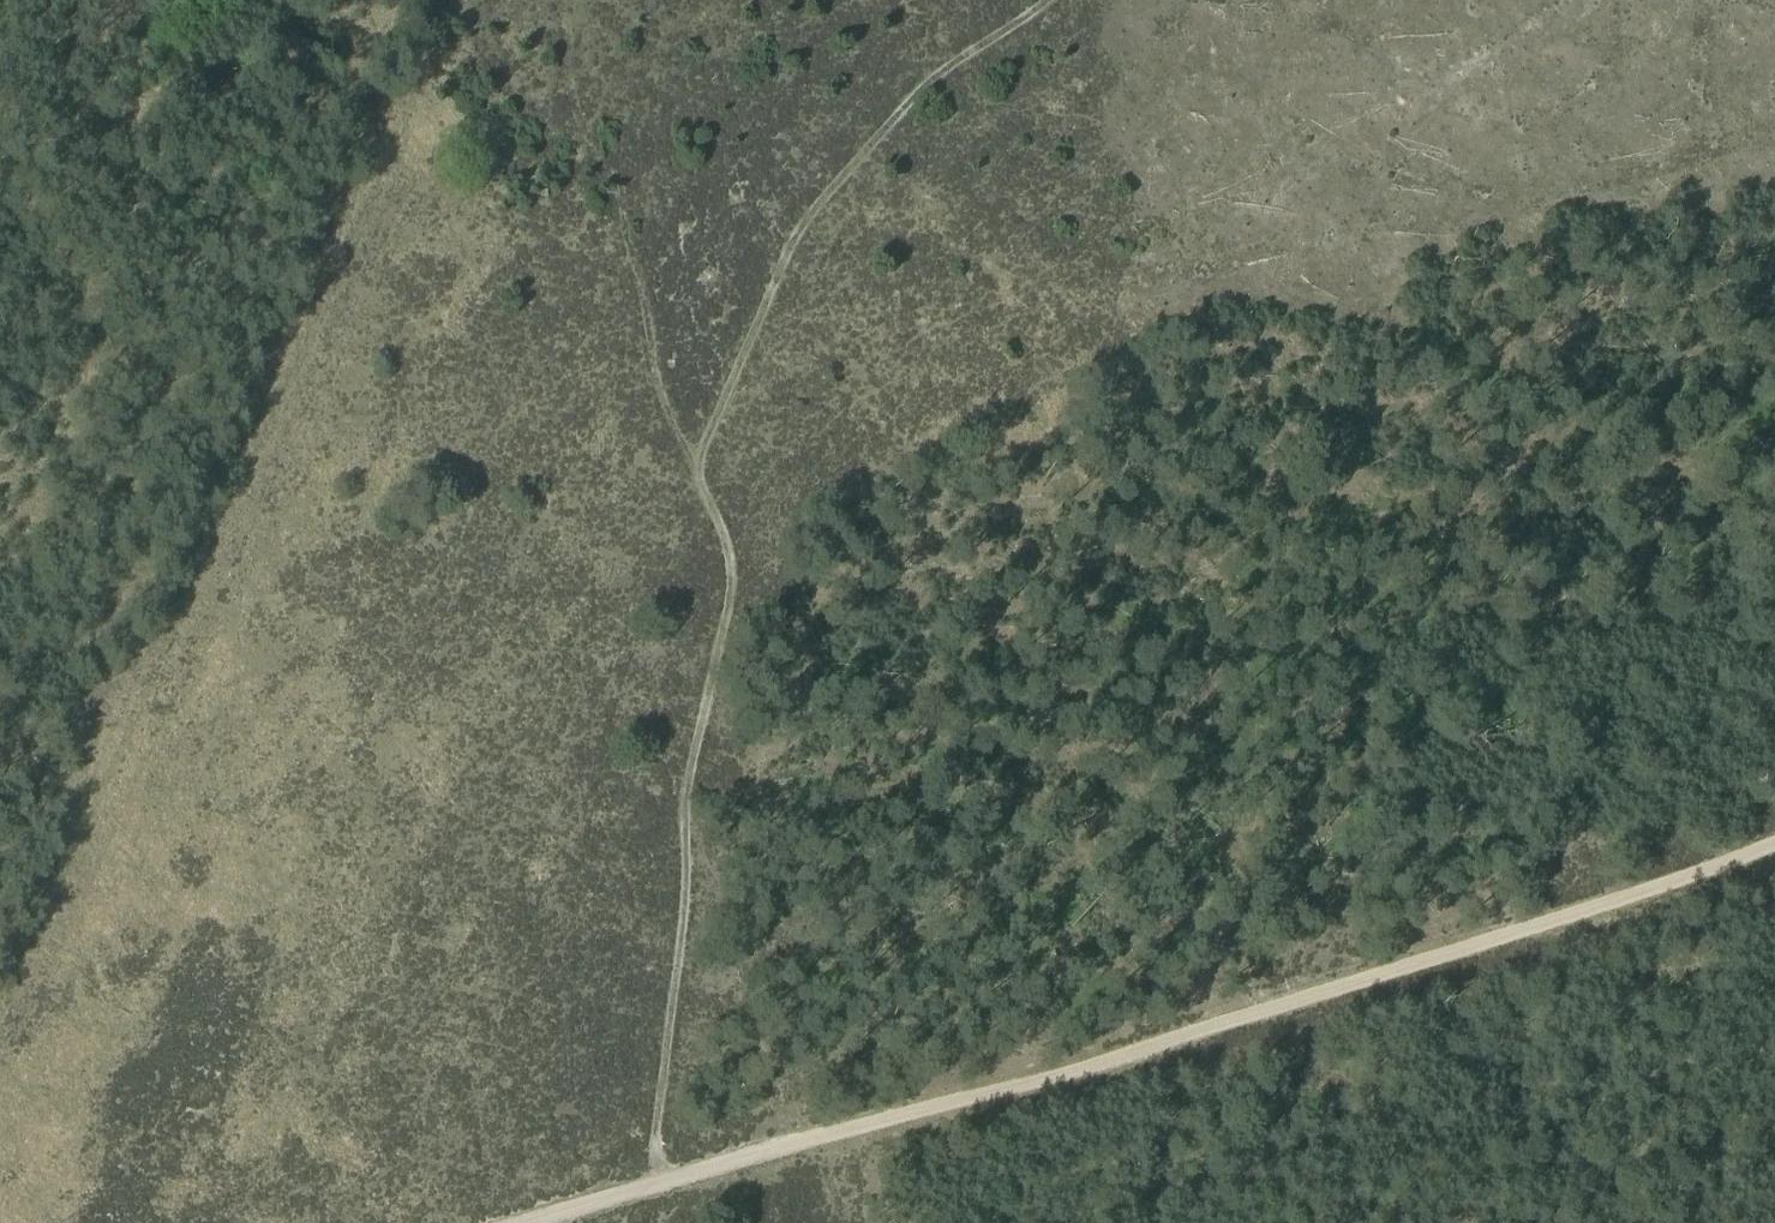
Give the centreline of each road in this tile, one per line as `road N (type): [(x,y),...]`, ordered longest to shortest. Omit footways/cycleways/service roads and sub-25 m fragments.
road 1 (track): [(1041,0),(867,136),(811,212),(733,371),(695,474),(731,597),(703,711),(654,1187)]
road 2 (track): [(1774,840),(1687,878),(654,1187)]

